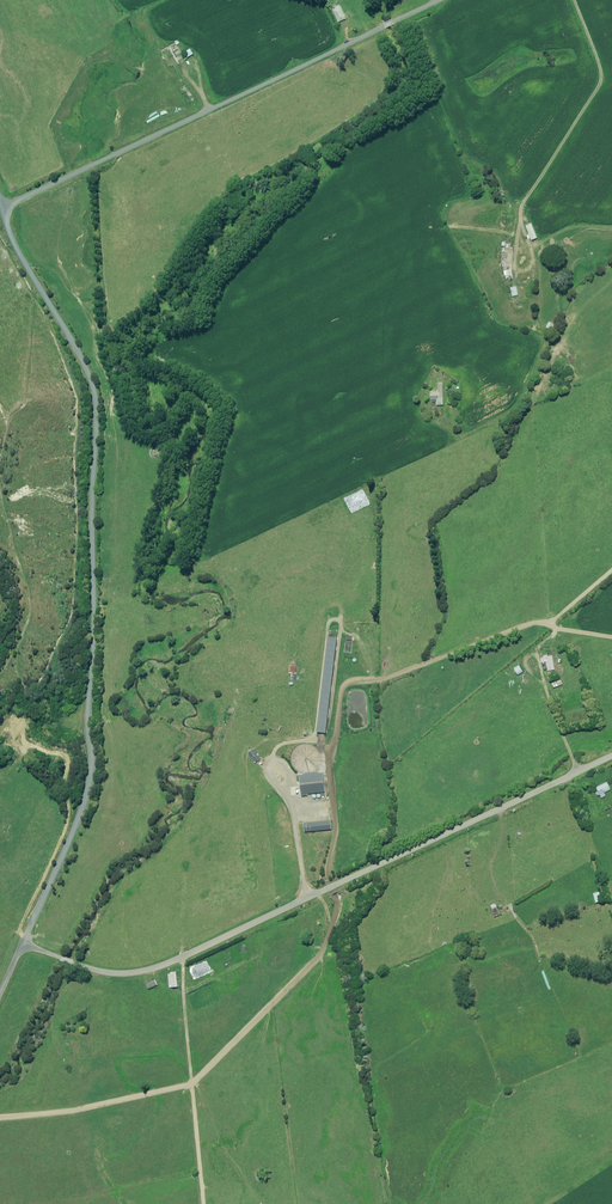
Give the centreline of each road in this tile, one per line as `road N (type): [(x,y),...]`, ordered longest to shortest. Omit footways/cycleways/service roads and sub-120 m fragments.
road 1 (unclassified): [(24,942),(92,771),(96,401),(3,208)]
road 2 (unclassified): [(24,942),(93,968),(152,969),(611,753)]
road 3 (unclassified): [(3,208),(444,0)]

